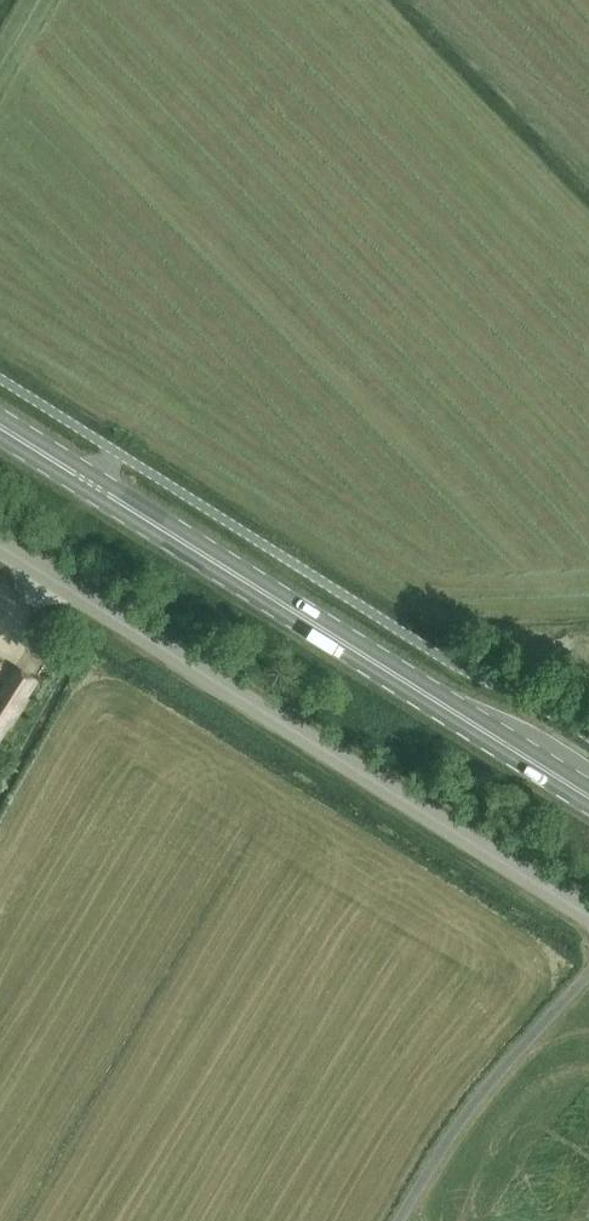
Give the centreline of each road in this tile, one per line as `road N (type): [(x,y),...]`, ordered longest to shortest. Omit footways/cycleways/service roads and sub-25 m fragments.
road 1 (unclassified): [(588,918),(0,547)]
road 2 (primary): [(588,797),(0,427)]

